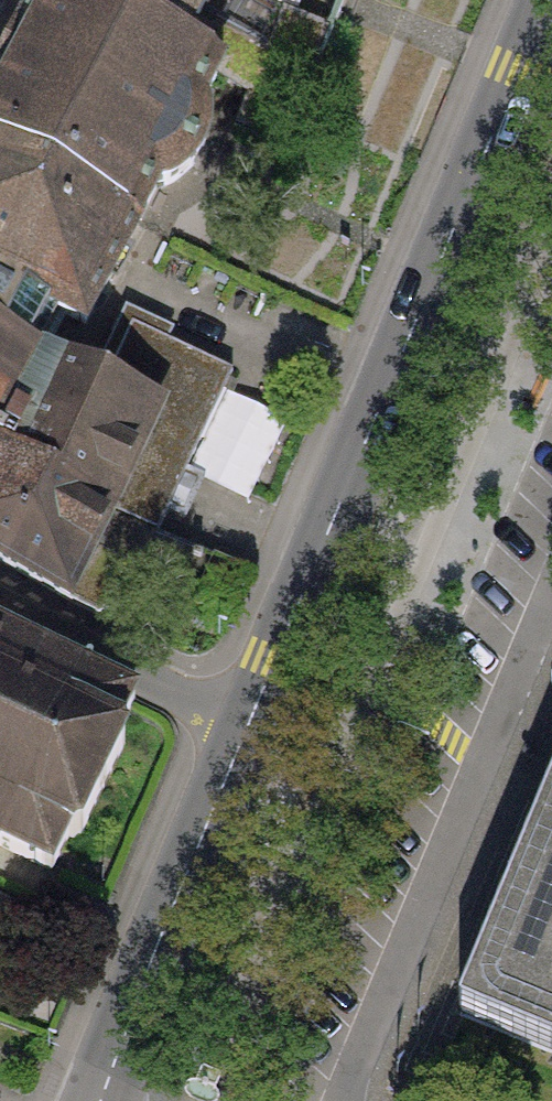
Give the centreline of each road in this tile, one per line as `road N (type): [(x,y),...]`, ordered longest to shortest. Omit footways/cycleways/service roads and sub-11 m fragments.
road 1 (secondary): [(247,727),(551,0)]
road 2 (secondary): [(102,1100),(247,727)]
road 3 (residential): [(247,727),(0,604)]

